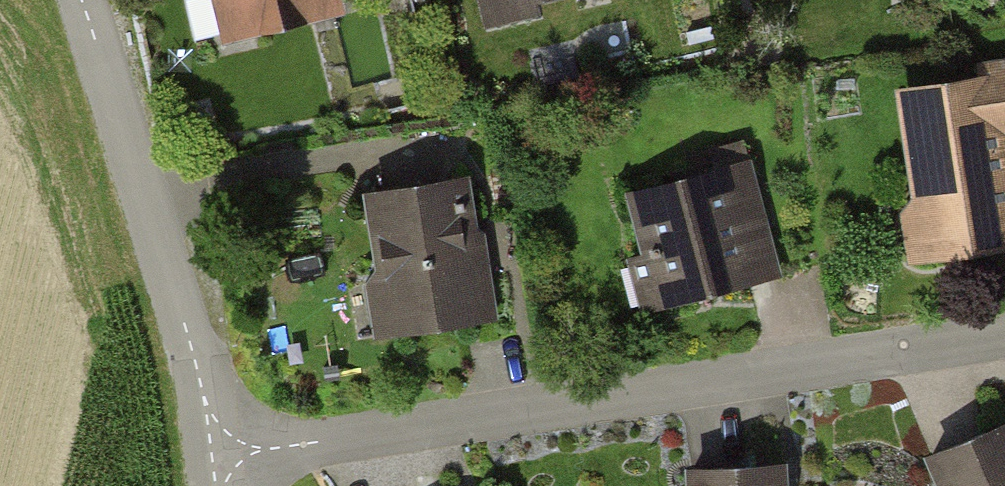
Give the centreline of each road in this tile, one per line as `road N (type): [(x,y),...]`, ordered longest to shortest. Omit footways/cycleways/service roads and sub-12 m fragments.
road 1 (residential): [(214,458),(1004,336)]
road 2 (residential): [(86,0),(182,310),(214,458)]

